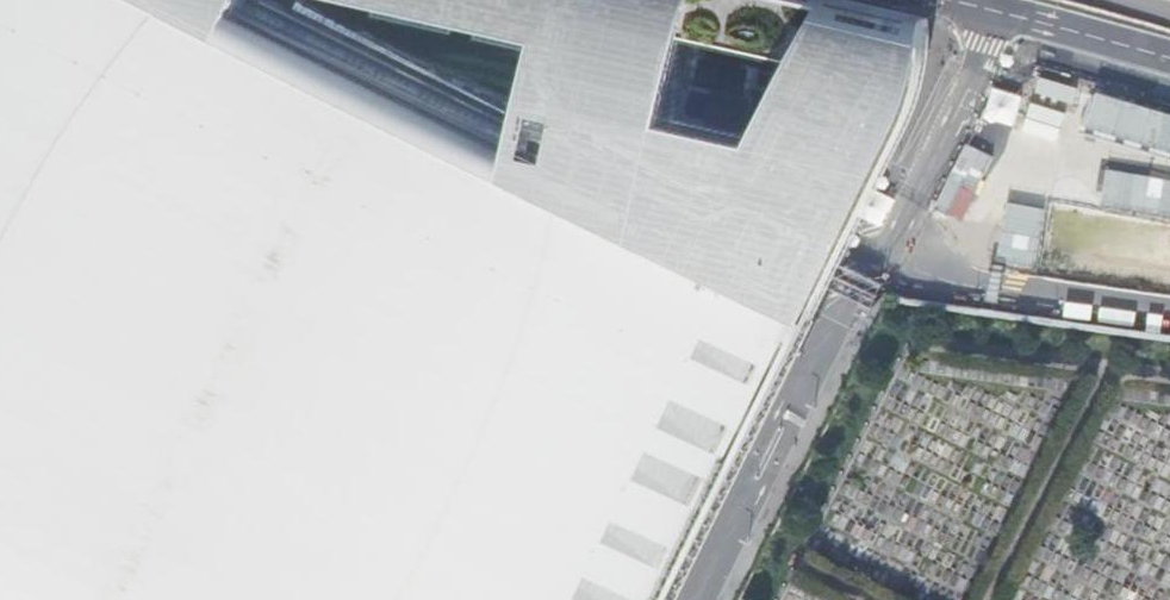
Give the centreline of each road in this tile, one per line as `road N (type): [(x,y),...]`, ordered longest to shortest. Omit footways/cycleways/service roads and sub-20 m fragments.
road 1 (residential): [(869,275),(708,599)]
road 2 (residential): [(869,275),(1169,313)]
road 3 (primary): [(963,0),(1169,56)]

